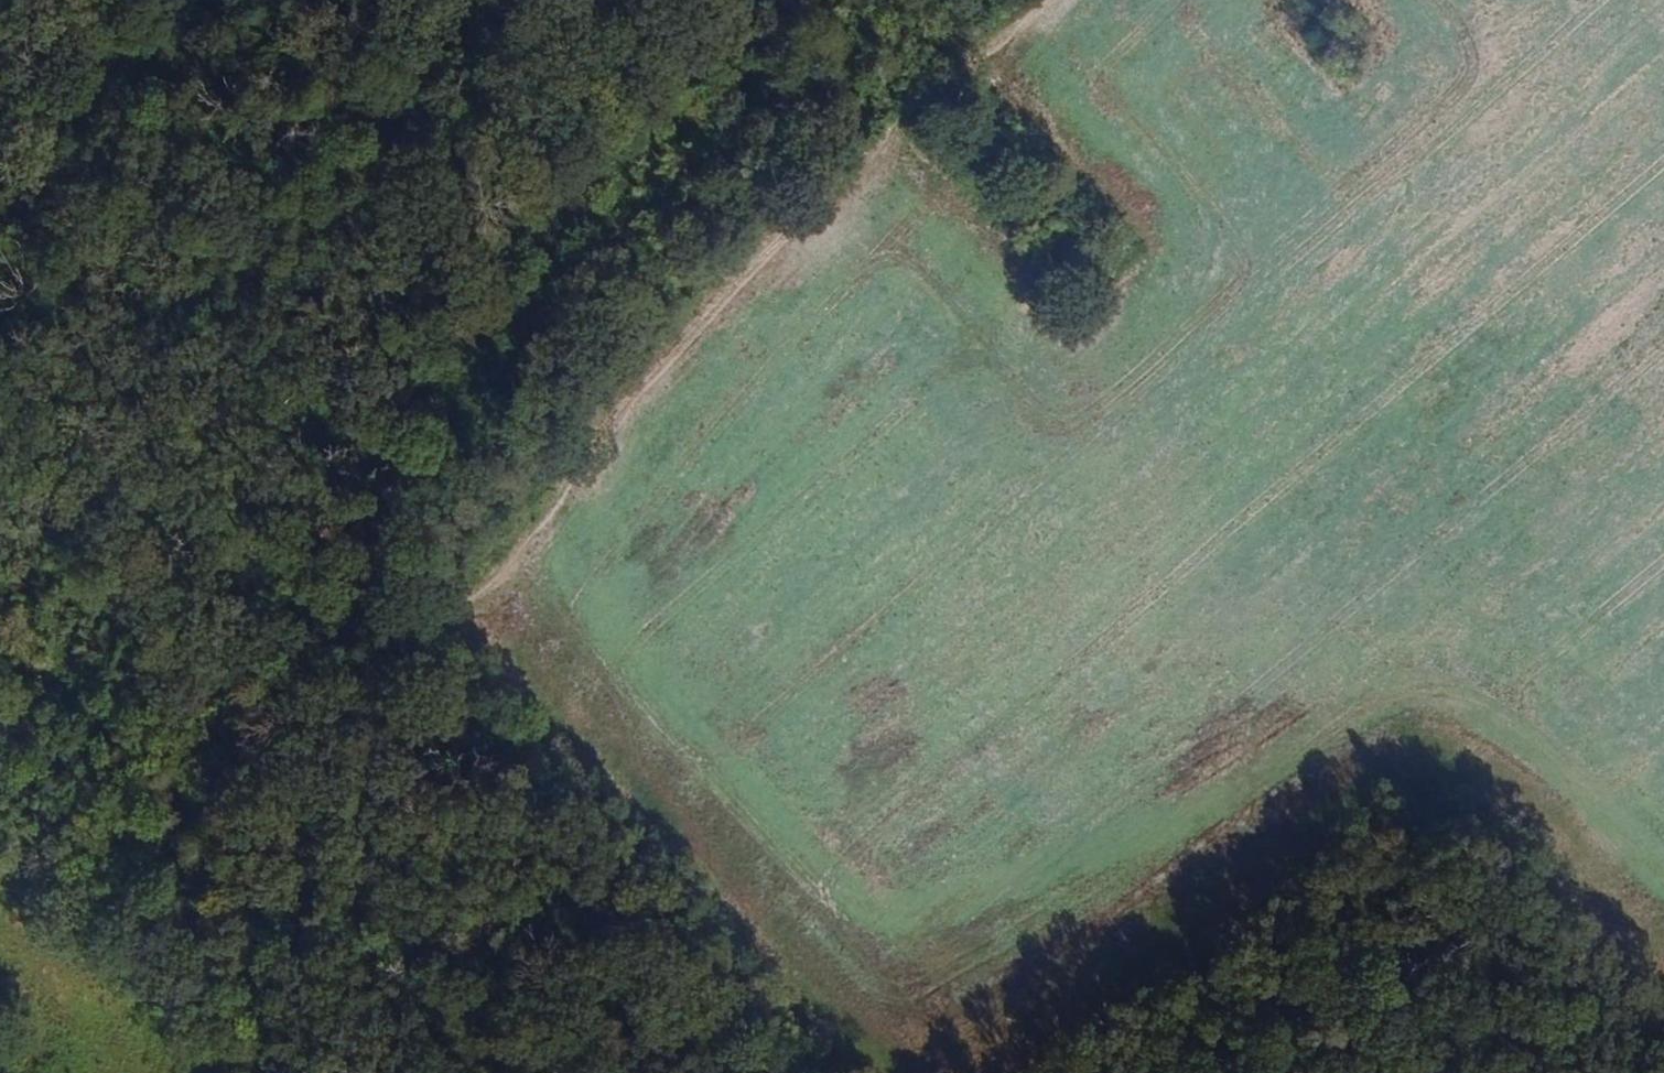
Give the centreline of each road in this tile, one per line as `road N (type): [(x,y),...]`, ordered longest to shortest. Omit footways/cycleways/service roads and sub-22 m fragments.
road 1 (track): [(1048,0),(842,174),(659,373)]

